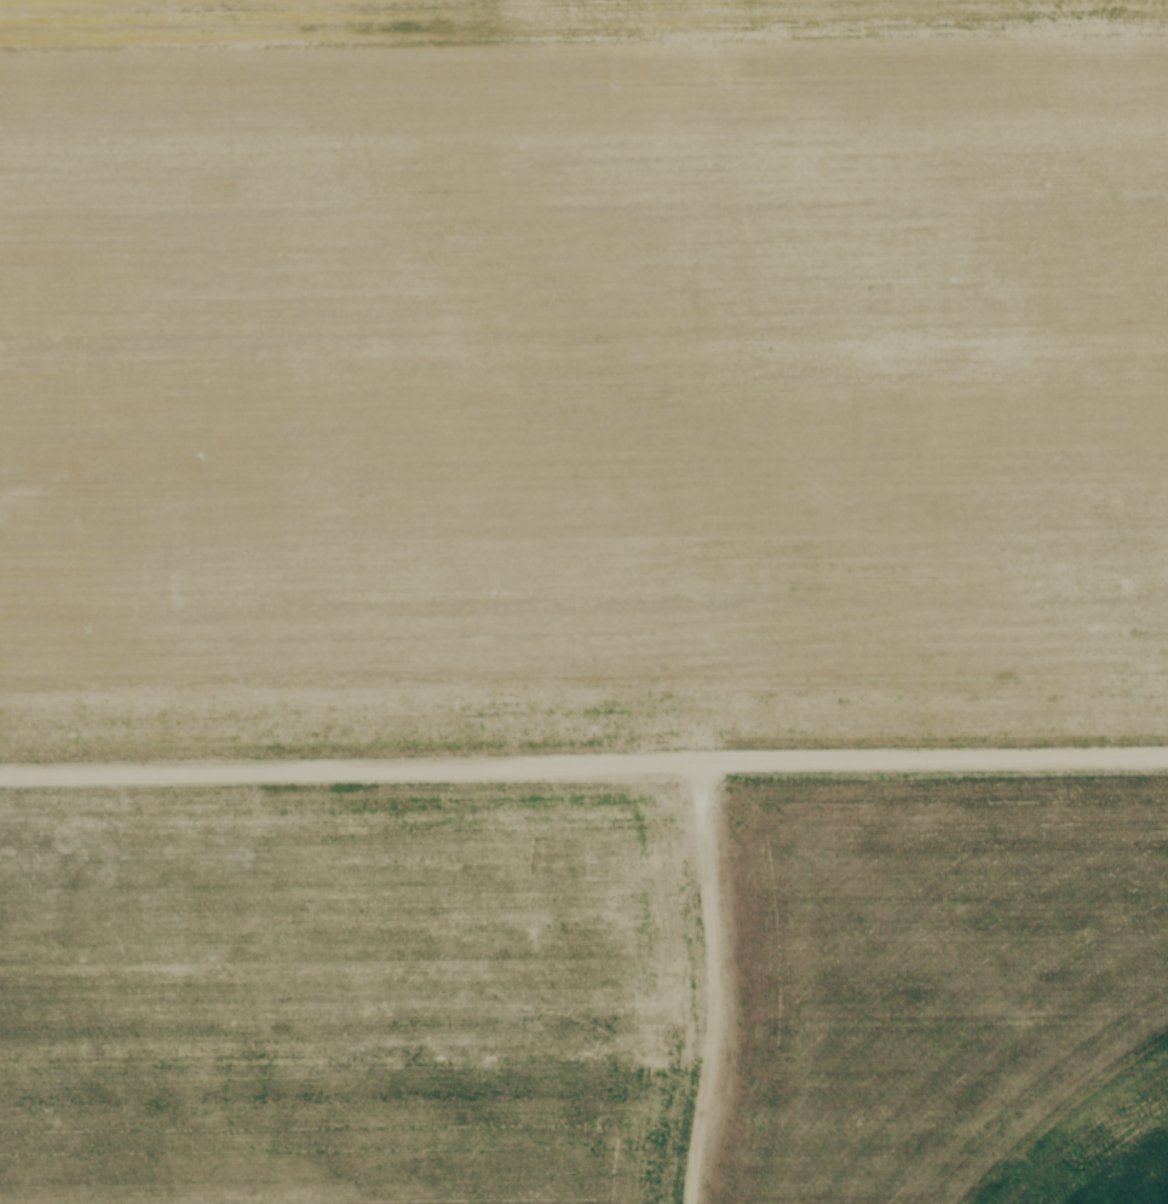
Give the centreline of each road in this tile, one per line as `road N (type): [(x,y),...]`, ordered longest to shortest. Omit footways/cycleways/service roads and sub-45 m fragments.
road 1 (residential): [(0,772),(1167,759)]

